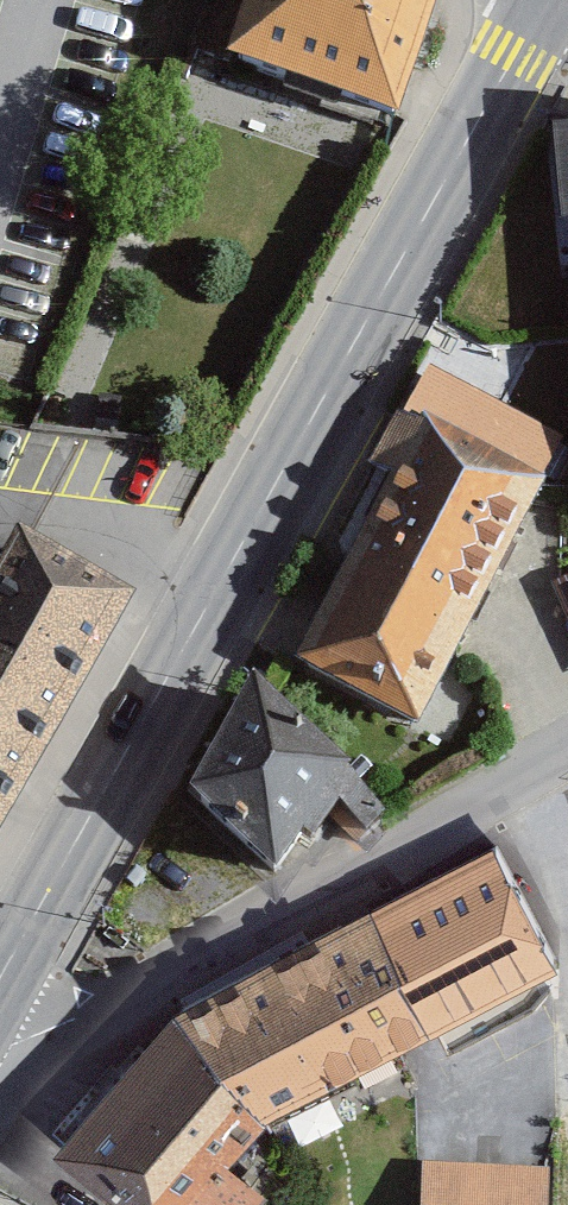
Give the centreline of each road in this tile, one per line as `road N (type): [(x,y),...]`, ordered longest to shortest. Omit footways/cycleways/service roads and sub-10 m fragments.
road 1 (primary): [(542,0),(0,972)]
road 2 (residential): [(0,1042),(106,1003),(567,738)]

